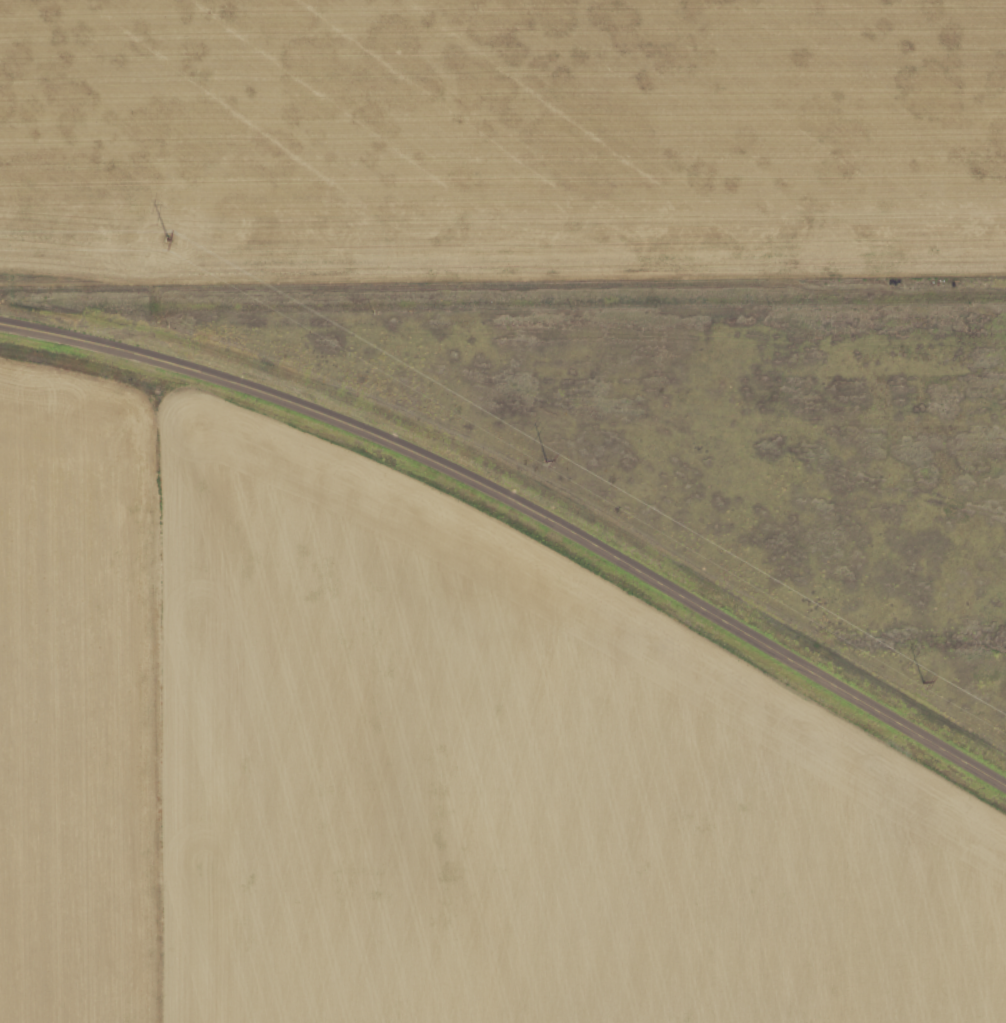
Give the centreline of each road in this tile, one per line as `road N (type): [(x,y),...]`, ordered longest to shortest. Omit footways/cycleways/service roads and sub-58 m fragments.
road 1 (tertiary): [(1005,782),(477,474),(240,378),(0,321)]
road 2 (residential): [(0,293),(1005,286)]

